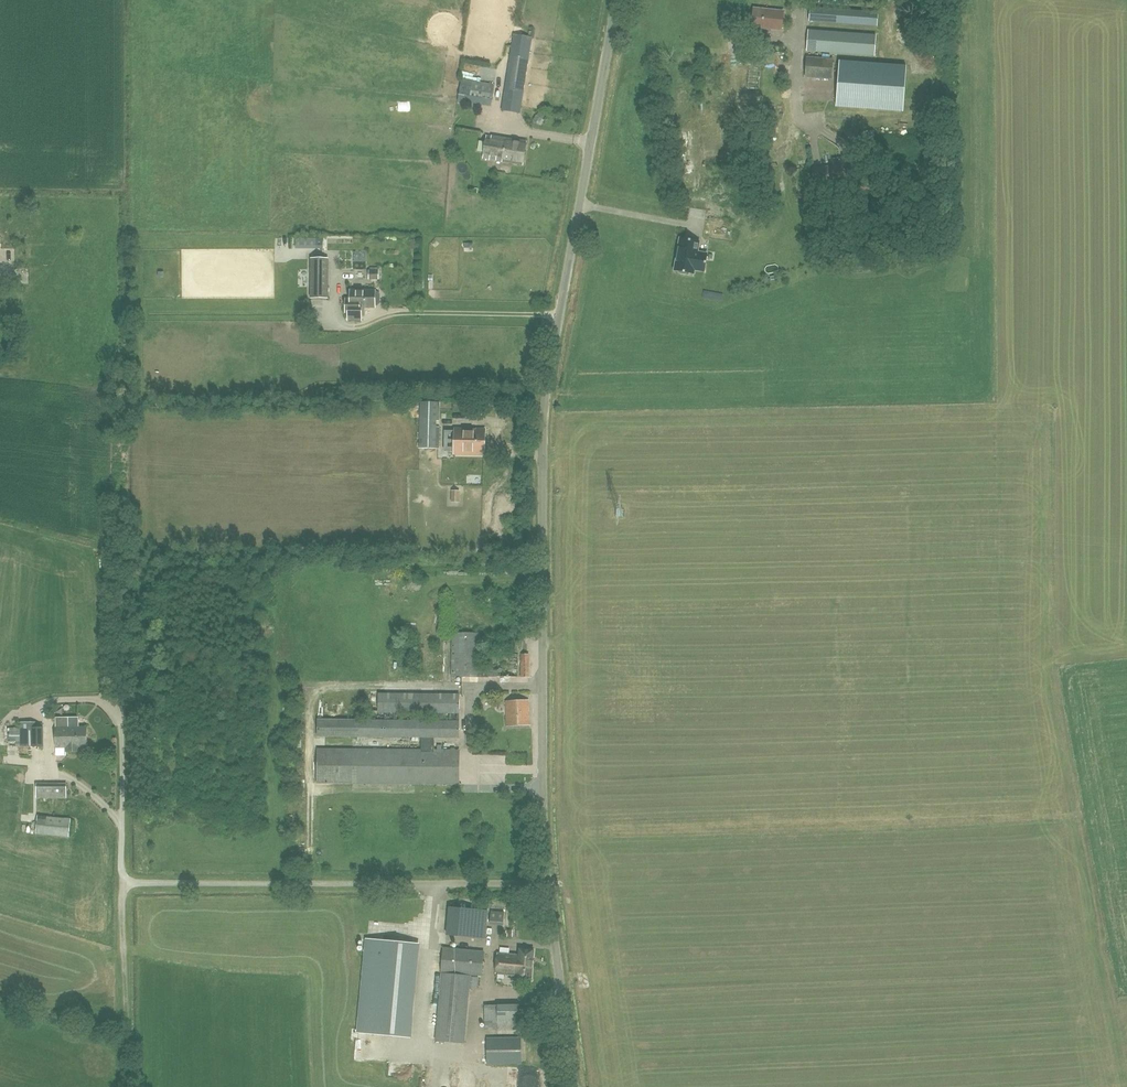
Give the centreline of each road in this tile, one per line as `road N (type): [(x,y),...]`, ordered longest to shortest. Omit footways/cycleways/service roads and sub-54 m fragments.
road 1 (unclassified): [(552,882),(544,773),(545,426),(617,0)]
road 2 (unclassified): [(125,884),(552,882)]
road 3 (unclassified): [(575,1086),(552,882)]

